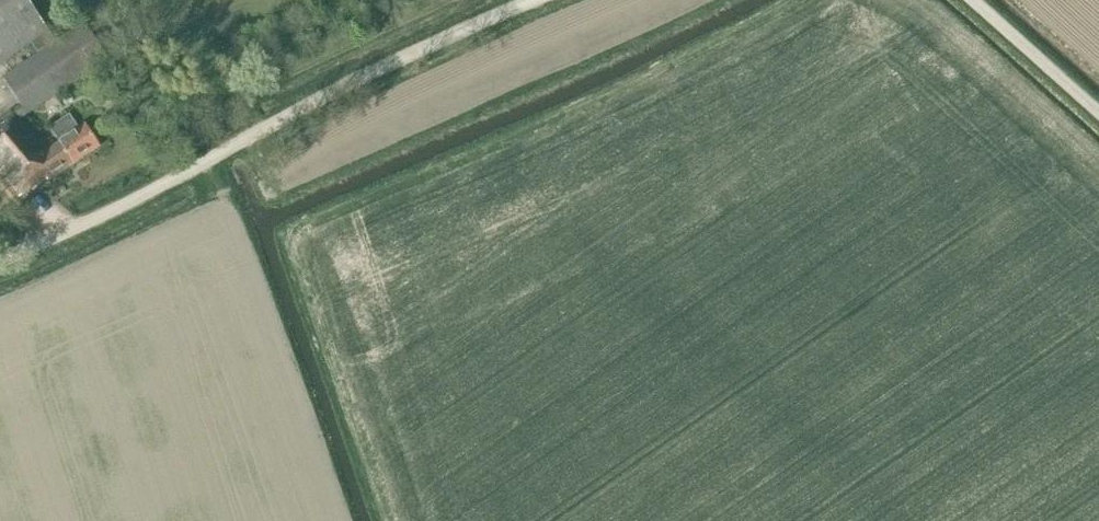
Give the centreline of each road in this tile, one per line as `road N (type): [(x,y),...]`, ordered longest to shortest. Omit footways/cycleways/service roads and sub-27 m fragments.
road 1 (track): [(387,520),(290,241),(605,105),(809,0)]
road 2 (unclassified): [(0,260),(532,0)]
road 3 (unclassified): [(1098,113),(970,0)]

